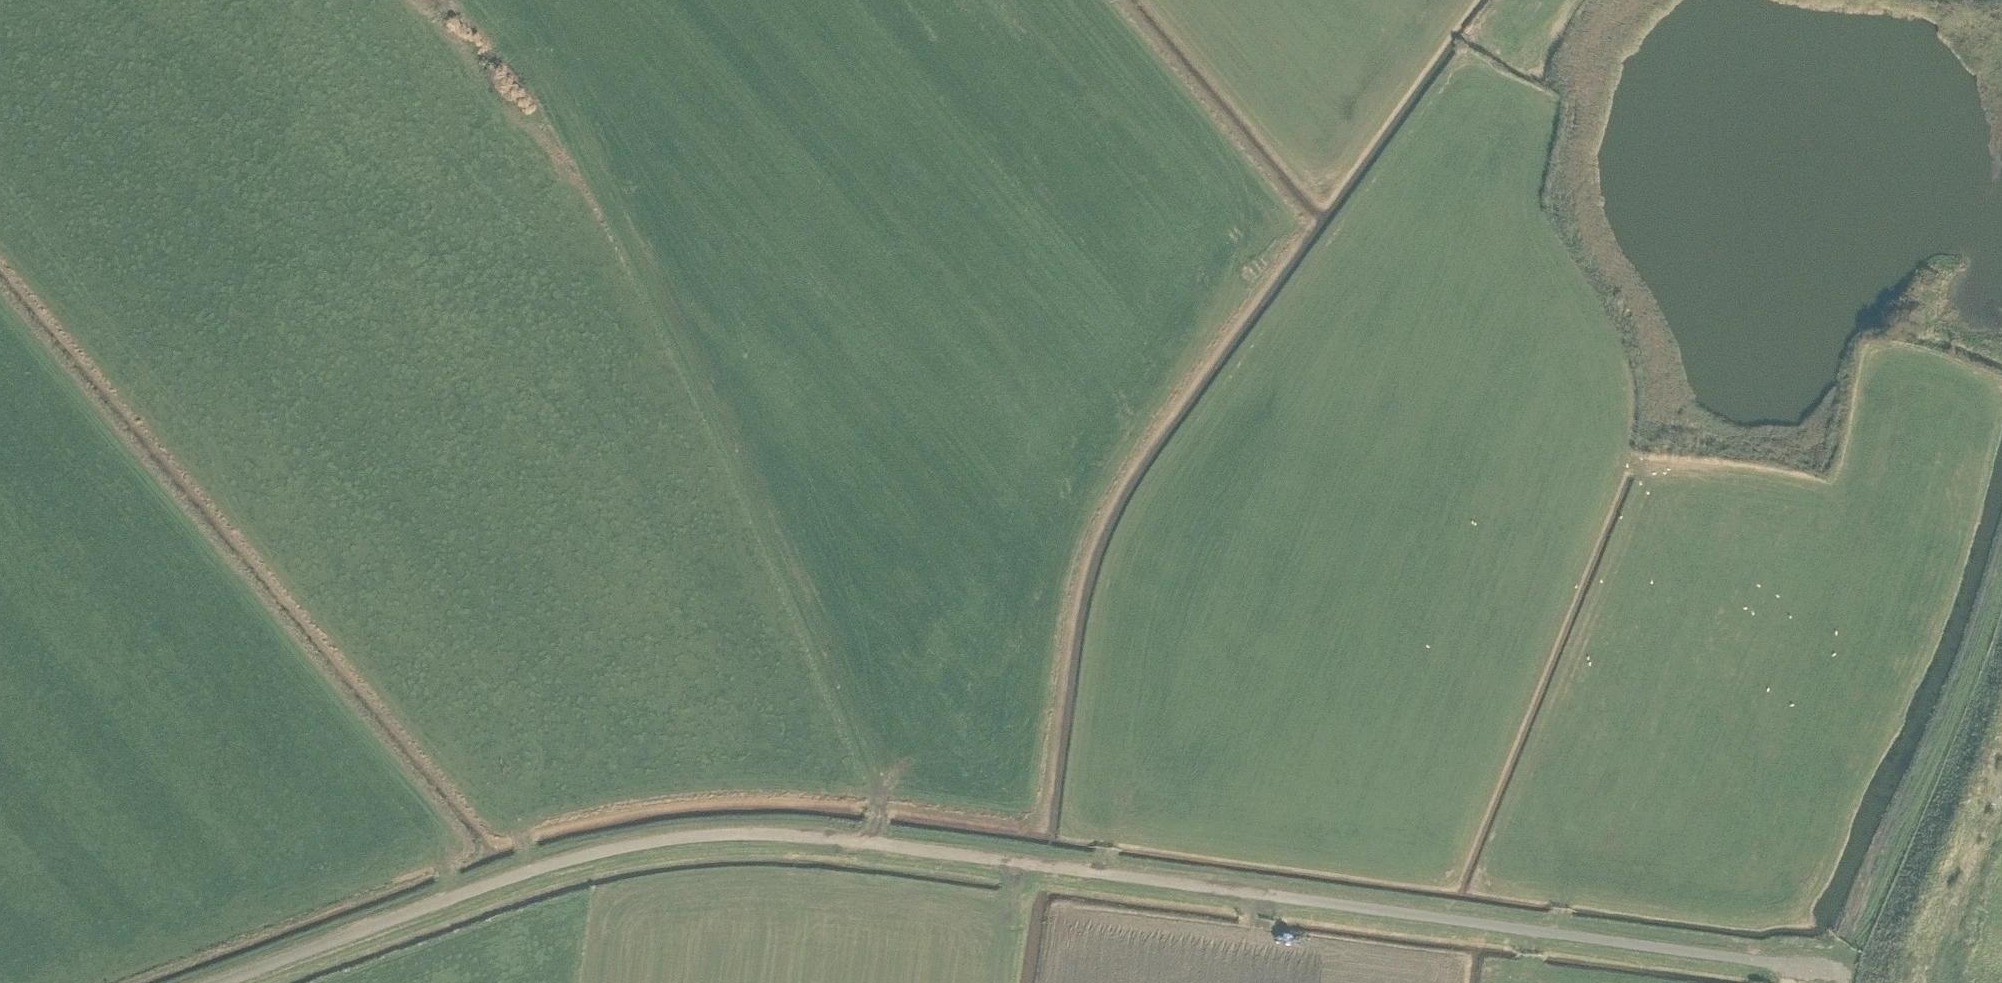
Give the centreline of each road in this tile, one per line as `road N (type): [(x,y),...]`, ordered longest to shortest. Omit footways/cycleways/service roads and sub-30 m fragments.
road 1 (unclassified): [(221,982),(549,865),(664,840),(773,835),(1832,971)]

